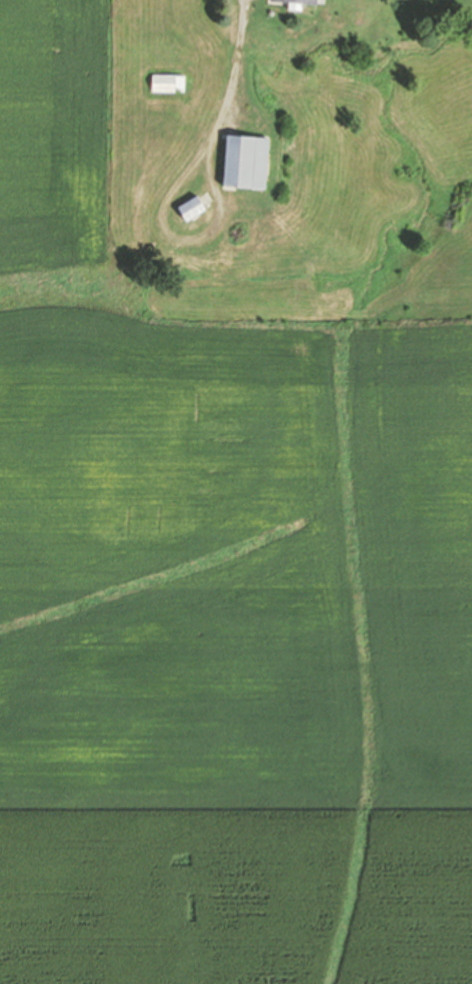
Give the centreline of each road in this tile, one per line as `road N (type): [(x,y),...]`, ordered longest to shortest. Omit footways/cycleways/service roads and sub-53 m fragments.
road 1 (track): [(210,230),(222,292),(276,313),(373,309),(437,290)]

